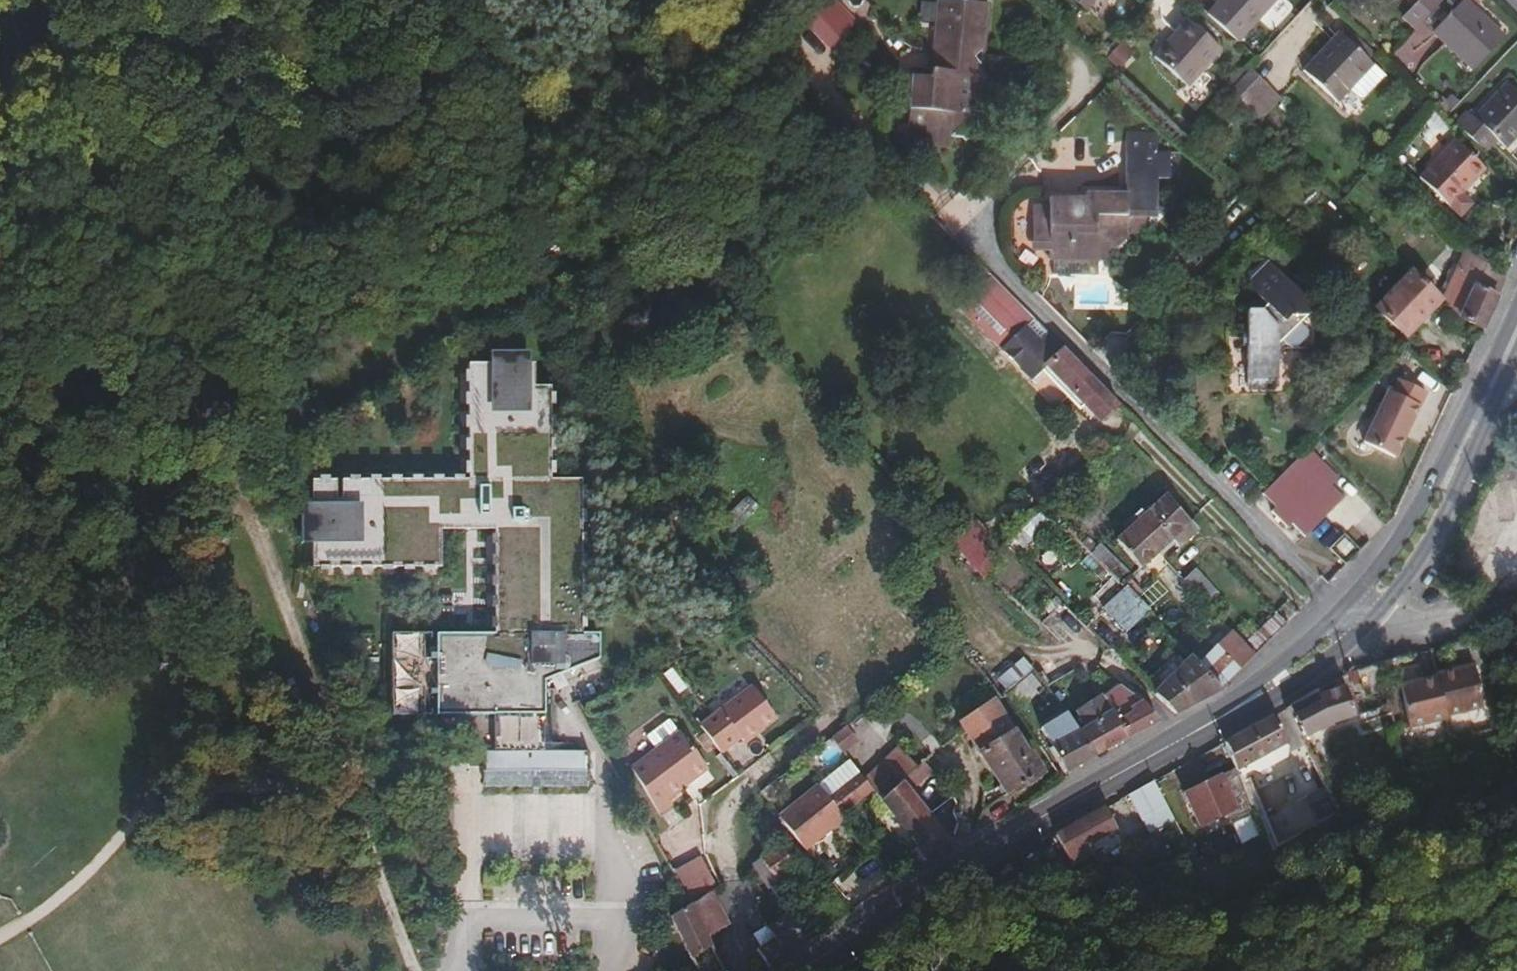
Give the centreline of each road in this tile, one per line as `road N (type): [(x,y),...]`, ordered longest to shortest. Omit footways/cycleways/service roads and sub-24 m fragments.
road 1 (track): [(43,0),(149,291),(420,970)]
road 2 (primary): [(805,970),(963,865),(1273,684),(1356,615)]
road 3 (track): [(213,452),(216,567),(185,714),(148,802),(102,863),(0,945)]
road 4 (track): [(213,452),(507,282)]
road 5 (primary): [(1356,615),(1414,534),(1516,320)]
road 6 (track): [(0,186),(149,291)]
road 7 (residential): [(1356,615),(1404,633),(1457,632),(1516,616)]

